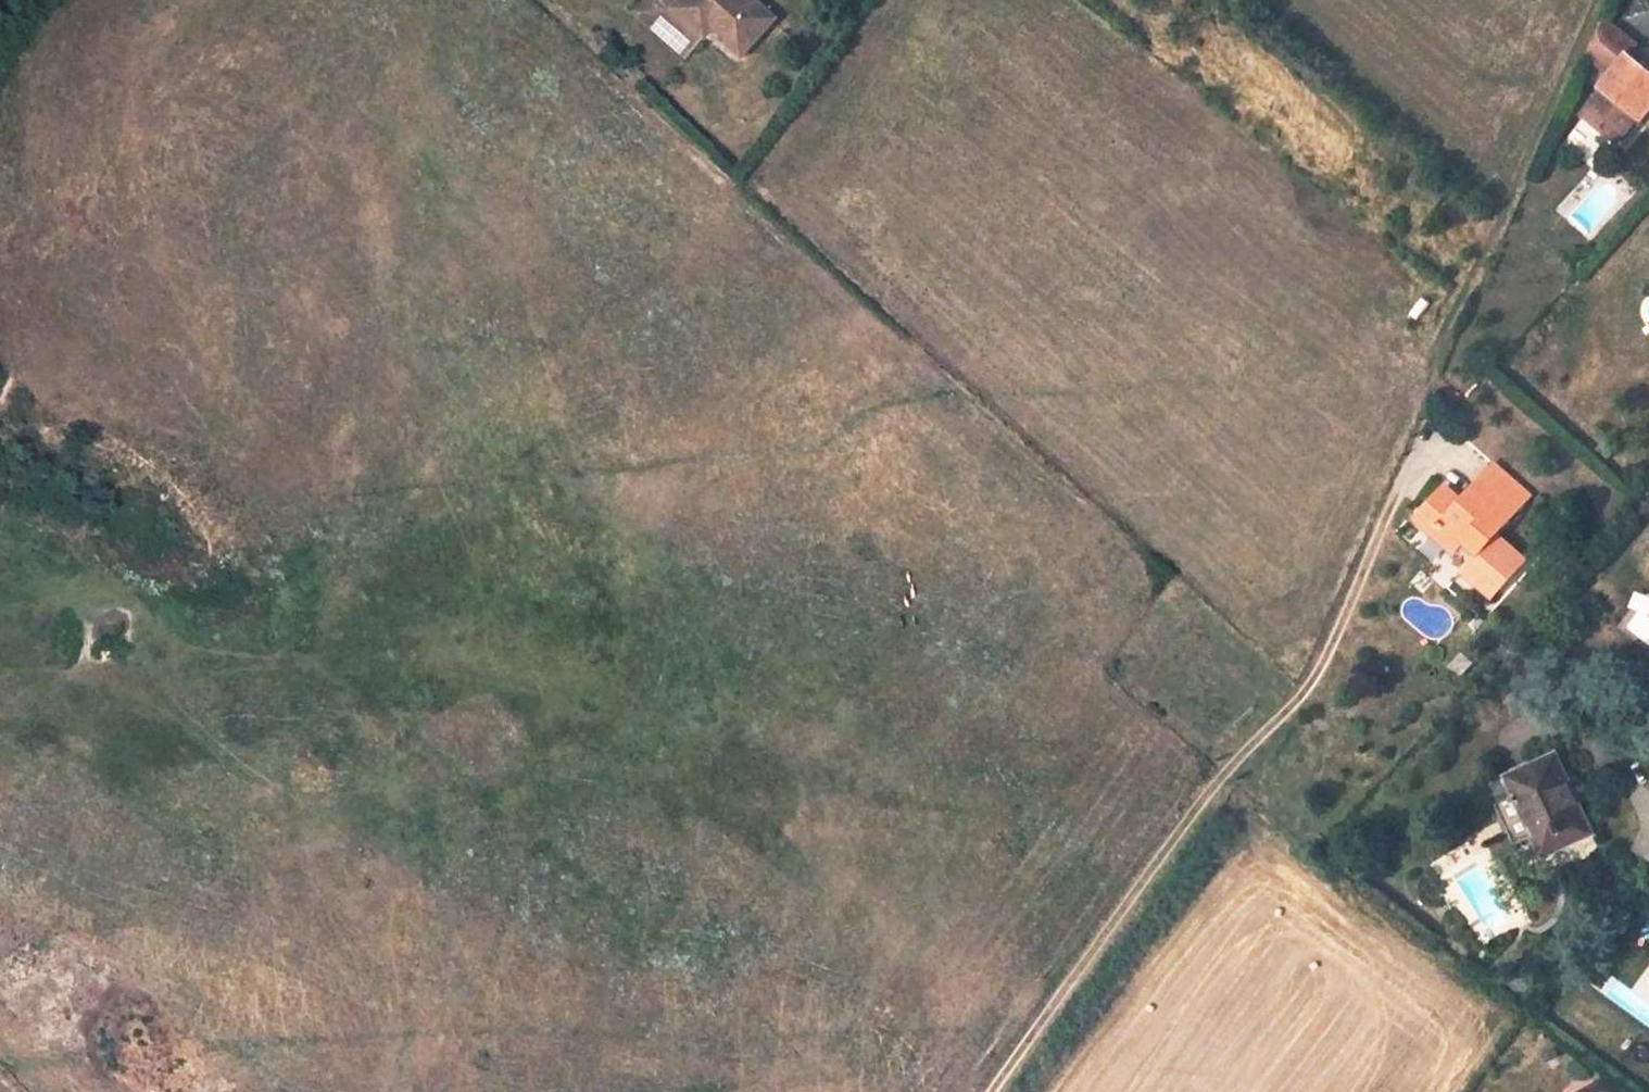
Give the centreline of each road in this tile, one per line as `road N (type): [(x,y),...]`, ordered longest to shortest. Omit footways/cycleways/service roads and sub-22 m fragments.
road 1 (track): [(1391,500),(1325,650),(1285,712),(1194,809),(991,1091)]
road 2 (track): [(1423,421),(1439,363),(1597,0)]

